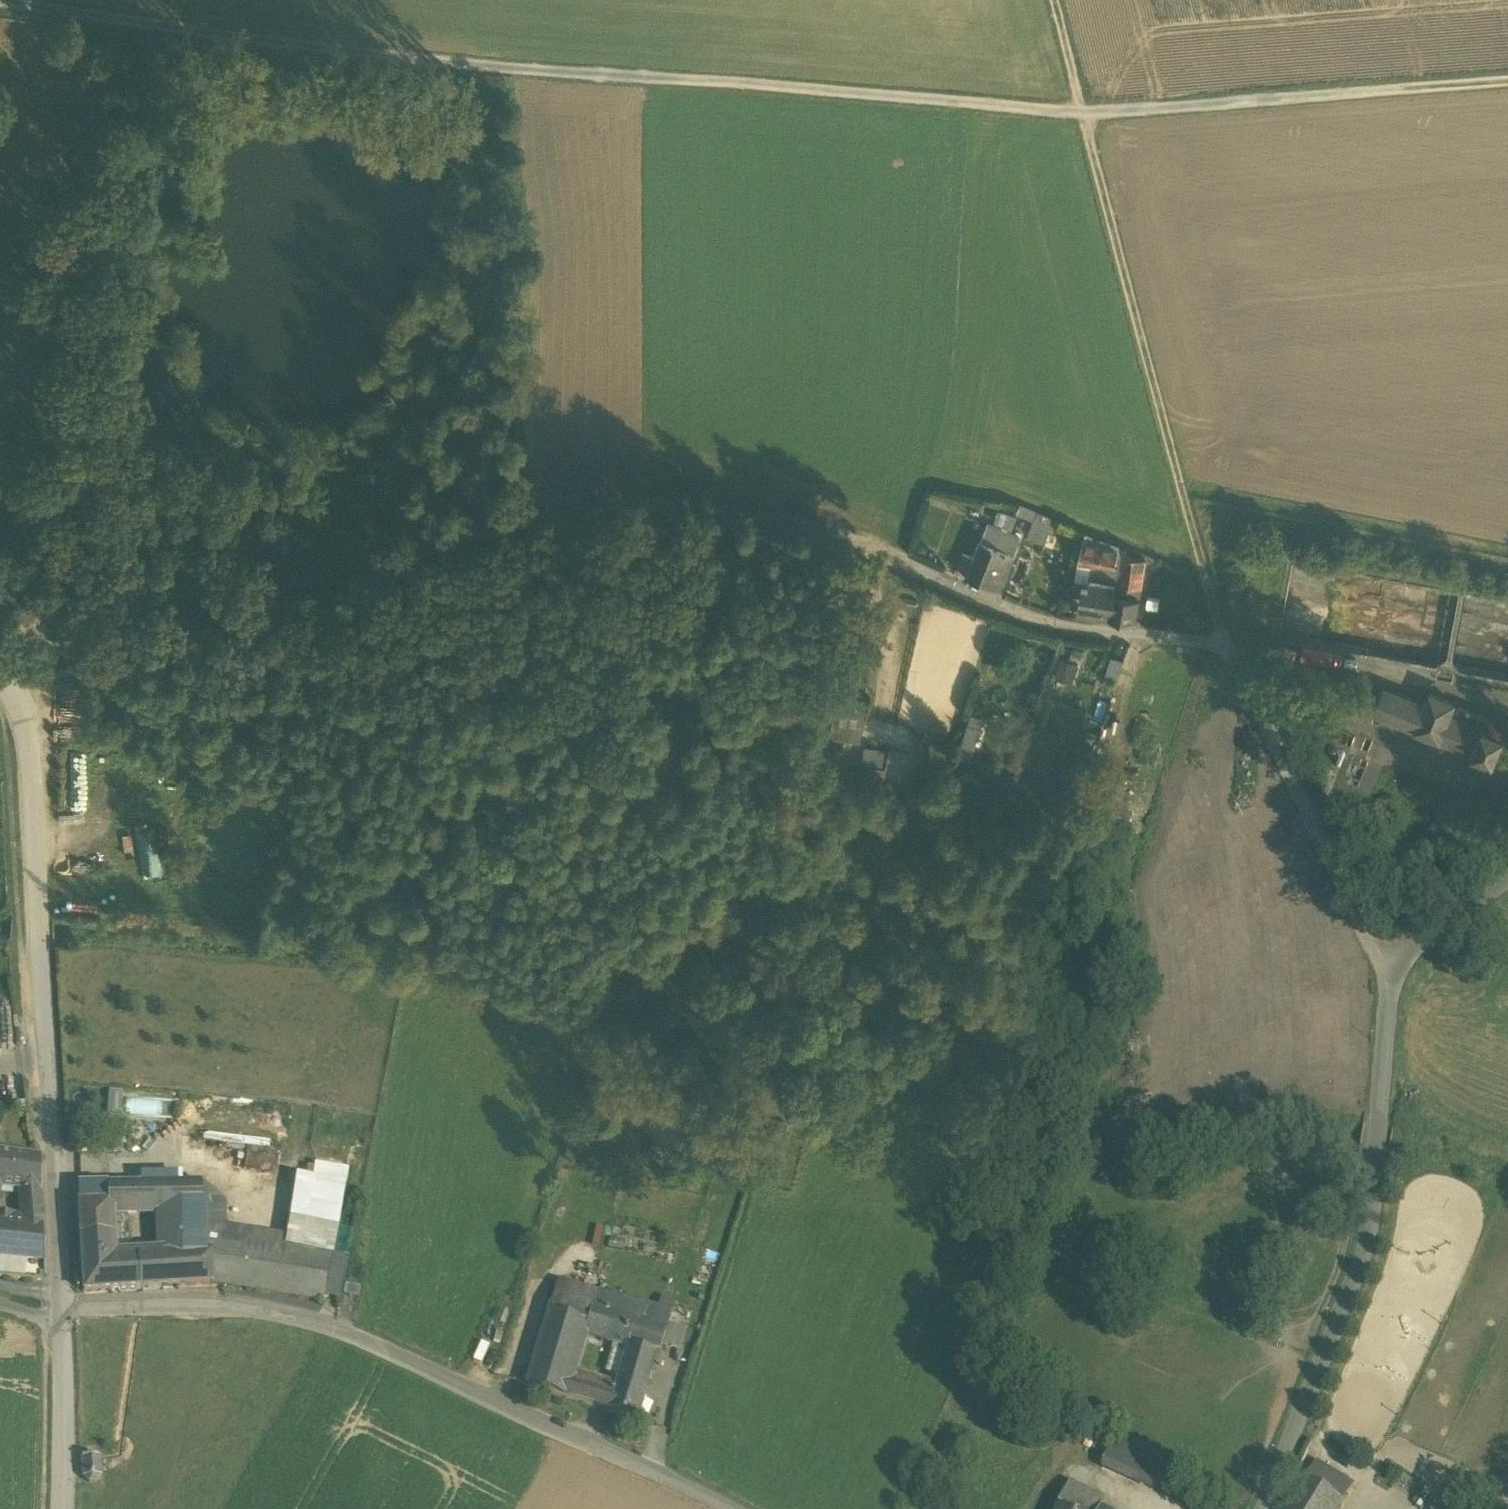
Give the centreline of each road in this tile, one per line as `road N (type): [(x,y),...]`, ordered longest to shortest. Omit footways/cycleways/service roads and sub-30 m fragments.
road 1 (residential): [(1388,982),(1231,646),(1042,625),(835,533),(616,502),(267,583),(121,602),(0,639)]
road 2 (track): [(21,0),(497,65),(1082,115),(1507,78)]
road 3 (residential): [(728,1508),(312,1325),(206,1306),(58,1313)]
road 4 (track): [(1053,0),(1216,619),(1231,646)]
road 5 (tertiary): [(58,1313),(31,809),(22,720),(0,678)]
road 6 (residential): [(1388,982),(1366,1237),(1264,1508)]
road 7 (track): [(1507,779),(1497,785),(1384,739),(1353,814),(1322,840)]
road 8 (track): [(1507,708),(1383,671),(1284,652)]
road 9 (tertiary): [(63,1508),(58,1313)]
road 10 (track): [(121,602),(224,528),(249,487)]
road 11 (track): [(48,625),(0,460)]
road 12 (residential): [(1507,881),(1402,958),(1388,982)]

